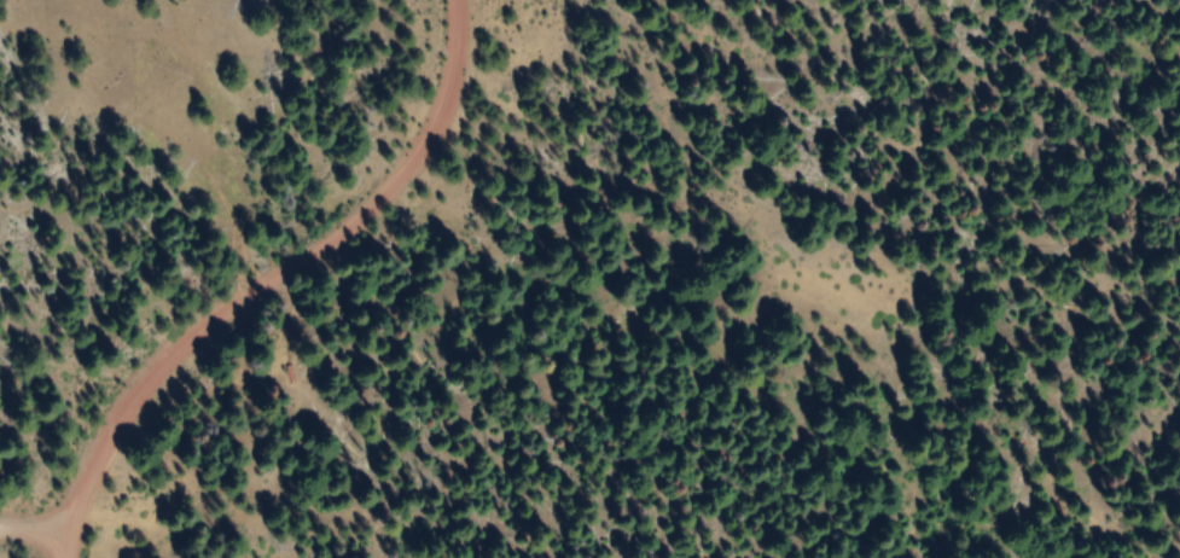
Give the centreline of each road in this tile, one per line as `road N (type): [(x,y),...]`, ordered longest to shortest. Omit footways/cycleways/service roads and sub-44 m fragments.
road 1 (residential): [(76,557),(111,414),(430,120),(457,0)]

